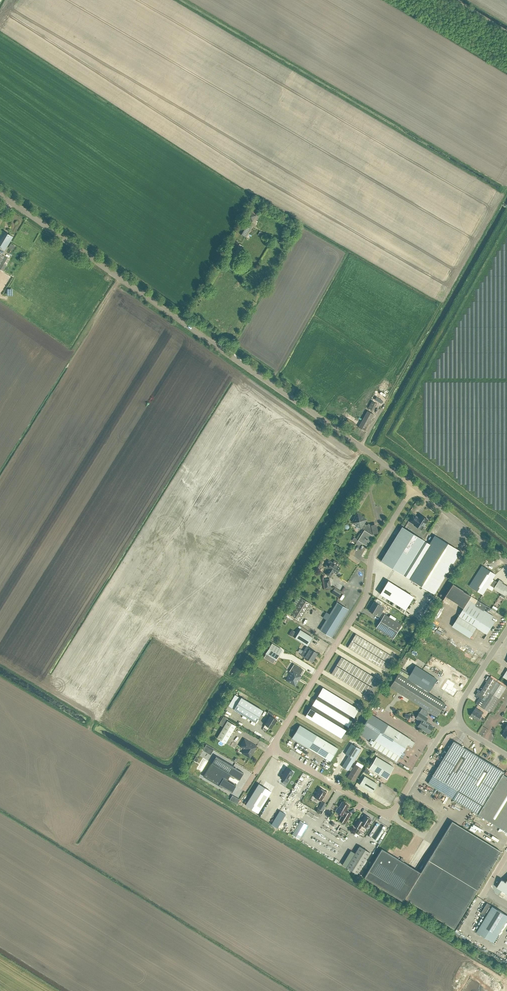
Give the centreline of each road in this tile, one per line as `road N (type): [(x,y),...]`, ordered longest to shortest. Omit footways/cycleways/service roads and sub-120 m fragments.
road 1 (unclassified): [(413,487),(0,194)]
road 2 (unclassified): [(272,747),(367,592),(371,555),(413,487)]
road 3 (track): [(0,28),(239,184)]
road 4 (unclassified): [(272,747),(389,812),(441,732),(456,724)]
road 5 (unclassified): [(506,562),(413,487)]

